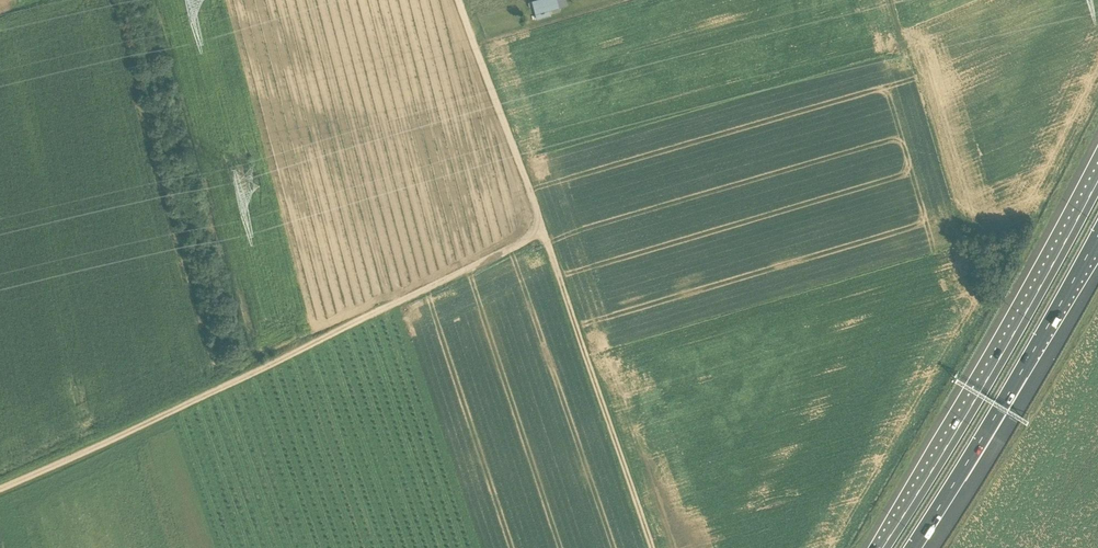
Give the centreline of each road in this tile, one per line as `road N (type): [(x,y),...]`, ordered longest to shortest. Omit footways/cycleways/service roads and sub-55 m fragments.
road 1 (track): [(0,489),(540,236)]
road 2 (motorway): [(1097,179),(882,547)]
road 3 (motorway): [(913,547),(1097,237)]
road 4 (track): [(540,236),(654,547)]
road 5 (track): [(460,0),(540,236)]

